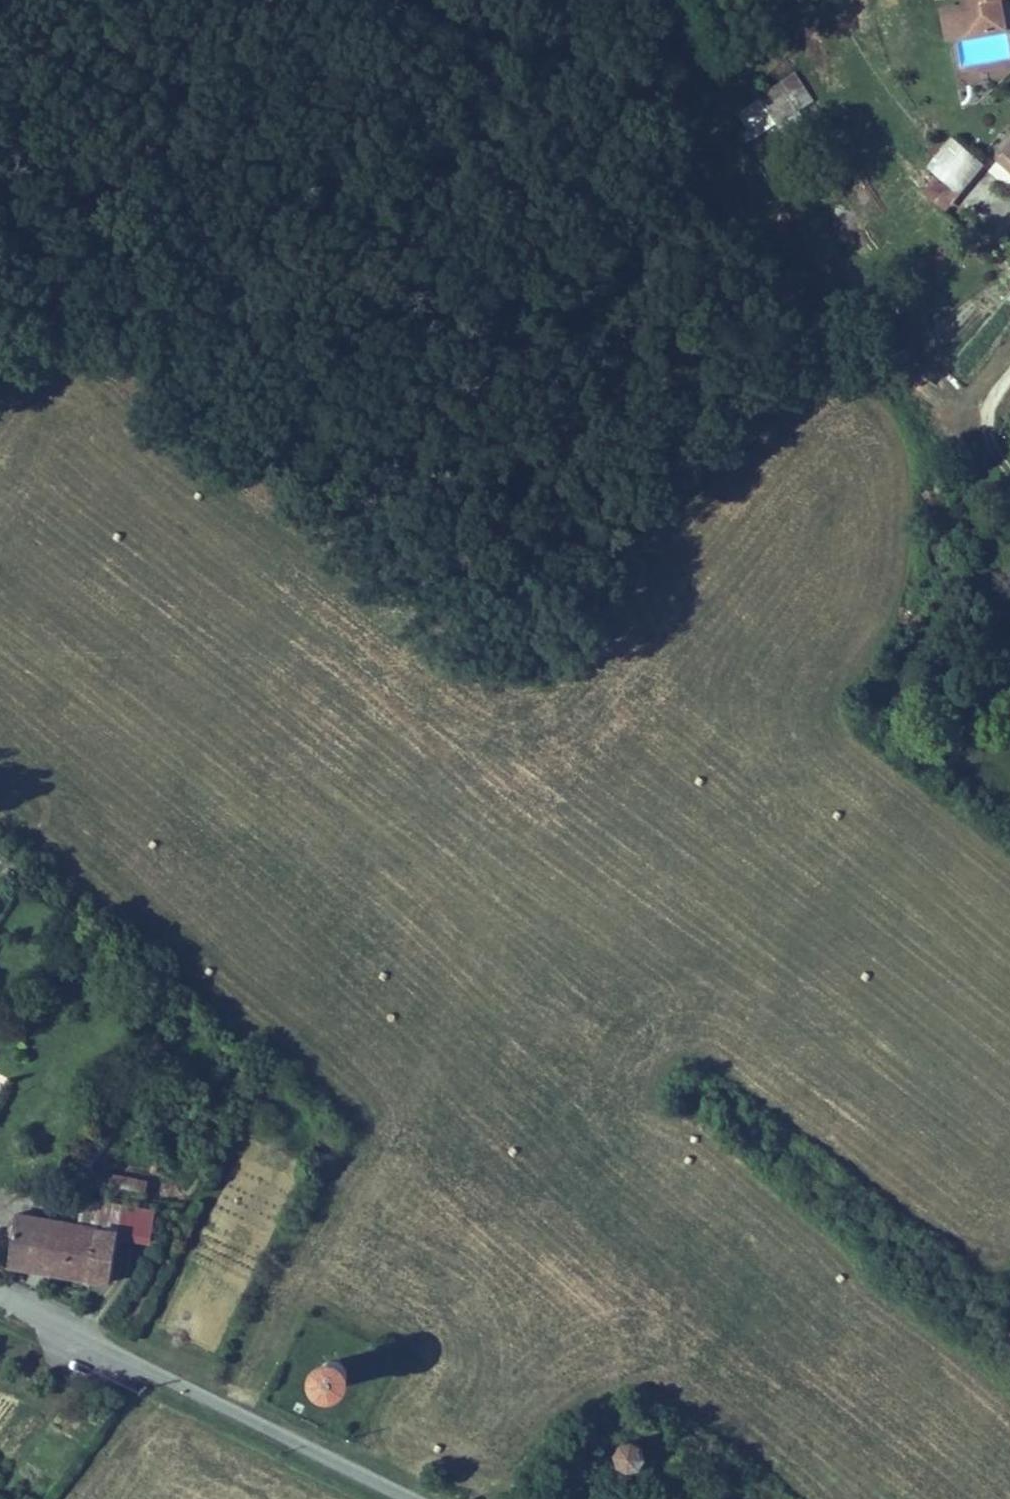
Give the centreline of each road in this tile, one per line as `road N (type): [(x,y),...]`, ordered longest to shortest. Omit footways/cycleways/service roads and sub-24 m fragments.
road 1 (residential): [(415,1498),(0,1299)]

